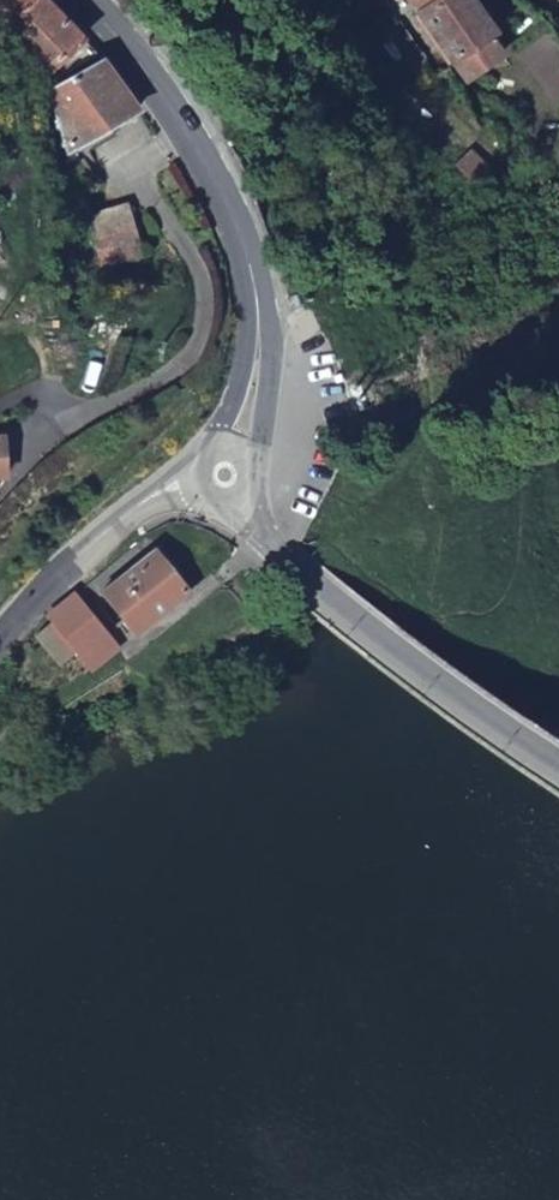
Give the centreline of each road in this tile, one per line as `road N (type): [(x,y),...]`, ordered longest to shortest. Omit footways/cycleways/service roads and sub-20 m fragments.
road 1 (secondary): [(80,0),(162,103),(248,257),(263,319),(261,353),(227,477)]
road 2 (secondary): [(227,477),(238,508),(354,625),(558,776)]
road 3 (secondary): [(227,477),(181,485),(142,504),(70,565),(0,641)]
road 4 (track): [(79,421),(0,300)]

